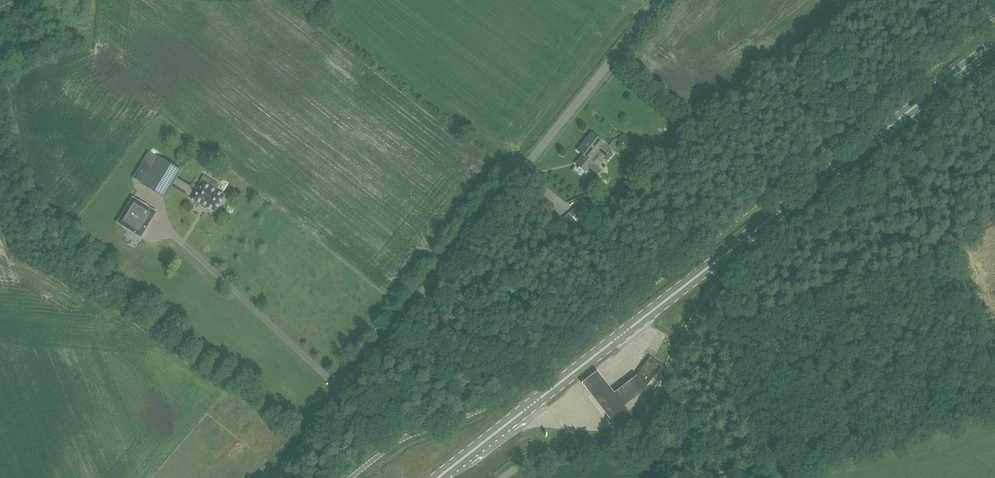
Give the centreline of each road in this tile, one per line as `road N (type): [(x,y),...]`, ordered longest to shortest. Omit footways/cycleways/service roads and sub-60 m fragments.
road 1 (primary): [(437,477),(994,41)]
road 2 (unclassified): [(272,477),(662,0)]
road 3 (unclassified): [(732,477),(718,450),(688,421),(656,411),(606,444),(539,455),(501,477)]

